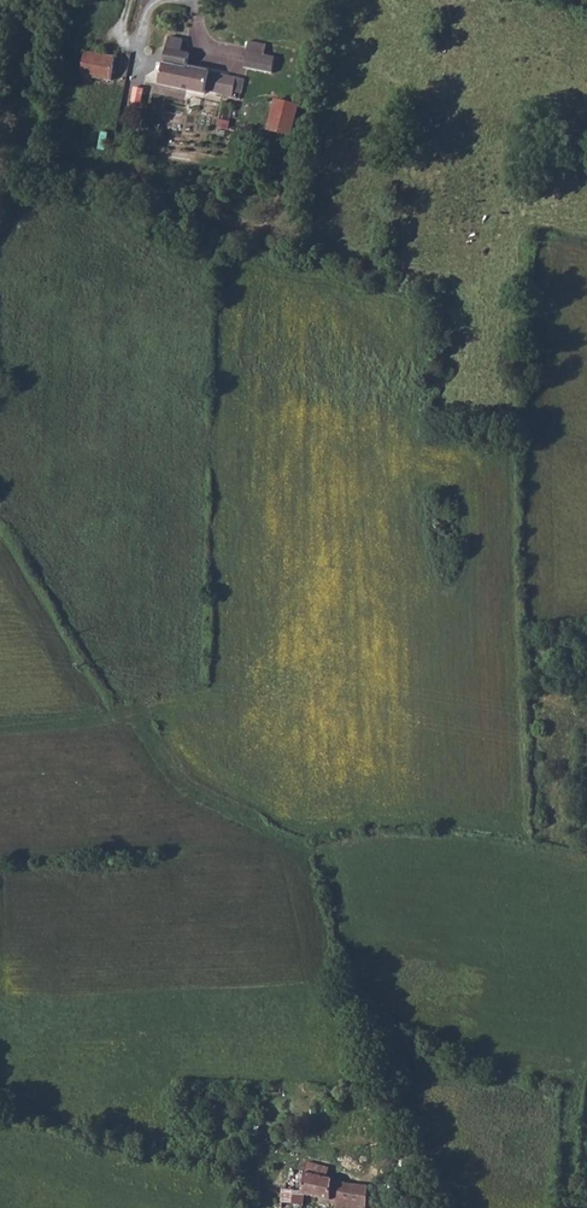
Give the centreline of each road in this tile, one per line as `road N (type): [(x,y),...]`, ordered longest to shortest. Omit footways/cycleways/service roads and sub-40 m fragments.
road 1 (track): [(0,730),(124,722),(143,733),(186,787),(207,794)]

